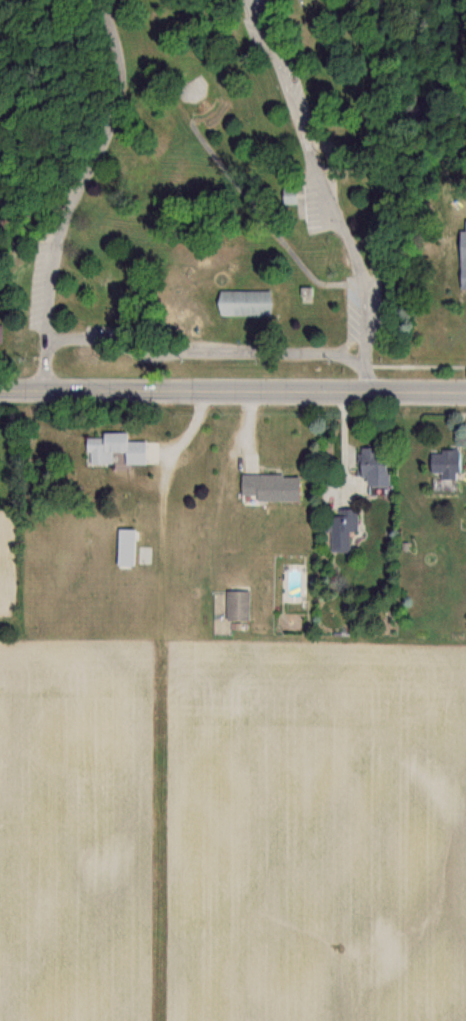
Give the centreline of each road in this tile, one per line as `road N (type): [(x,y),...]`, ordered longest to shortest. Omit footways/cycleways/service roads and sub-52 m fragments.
road 1 (tertiary): [(465,393),(0,390)]

